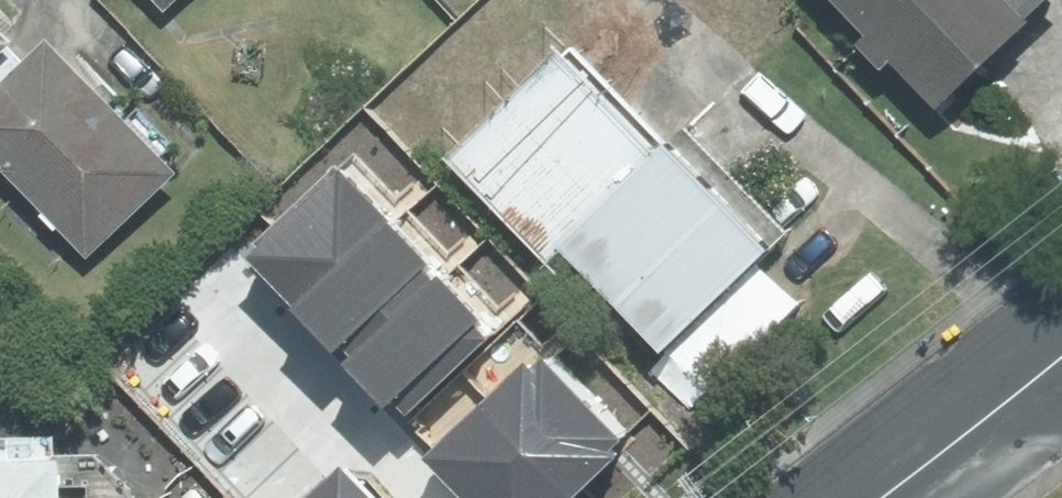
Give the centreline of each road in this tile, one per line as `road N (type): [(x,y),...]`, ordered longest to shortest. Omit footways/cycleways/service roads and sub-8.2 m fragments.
road 1 (tertiary): [(879,497),(1061,356)]

